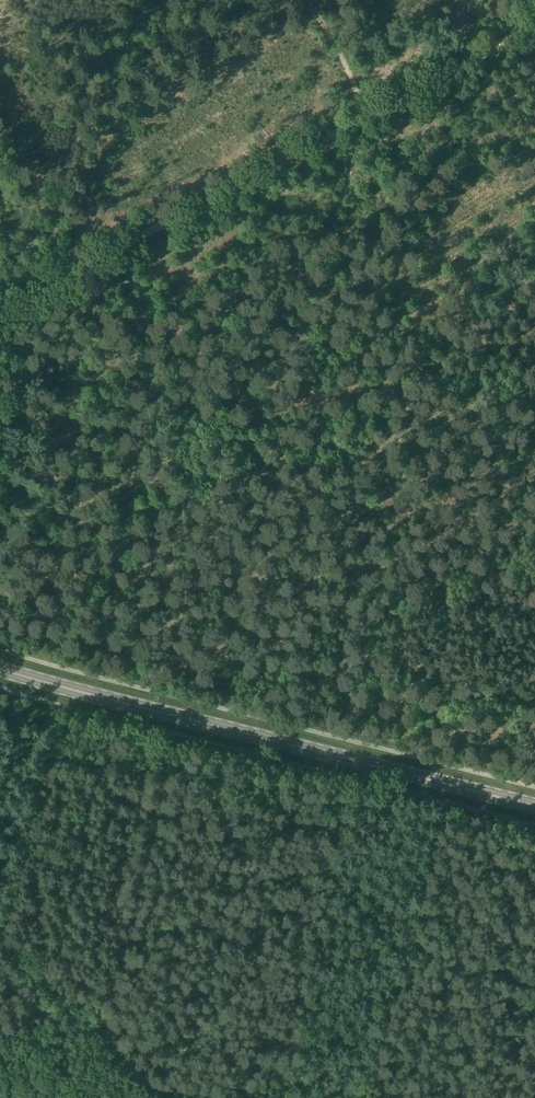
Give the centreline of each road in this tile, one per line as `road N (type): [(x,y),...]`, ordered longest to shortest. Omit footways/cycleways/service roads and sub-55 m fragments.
road 1 (track): [(310,0),(371,108),(345,190),(274,328),(53,311),(0,317)]
road 2 (track): [(534,21),(81,267),(0,285)]
road 3 (secondary): [(534,806),(0,667)]
road 4 (track): [(81,267),(534,408)]
road 5 (track): [(0,948),(154,1097)]

